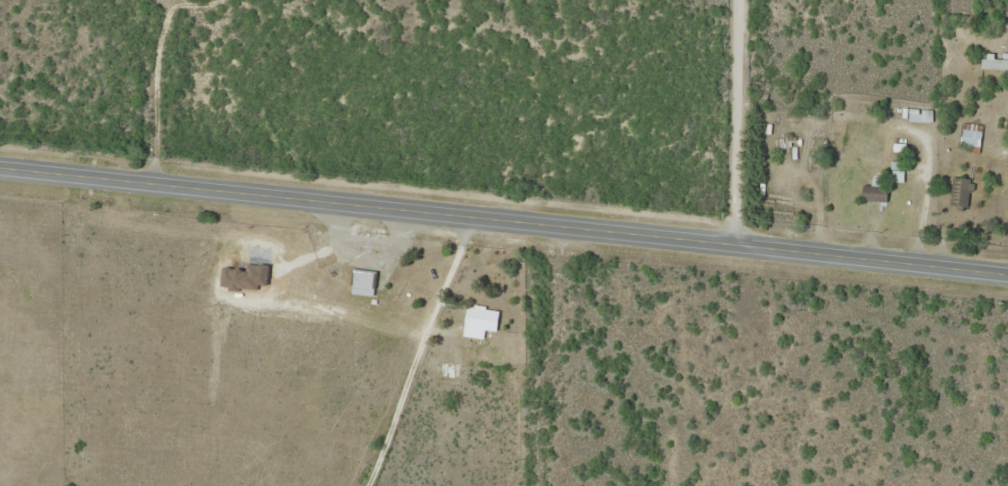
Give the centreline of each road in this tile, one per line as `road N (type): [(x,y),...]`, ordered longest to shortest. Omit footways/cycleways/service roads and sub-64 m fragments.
road 1 (secondary): [(1007,272),(463,225),(162,183),(0,171)]
road 2 (residential): [(463,225),(409,336),(362,485)]
road 3 (residential): [(539,485),(541,230)]
road 4 (residential): [(725,246),(727,0)]

